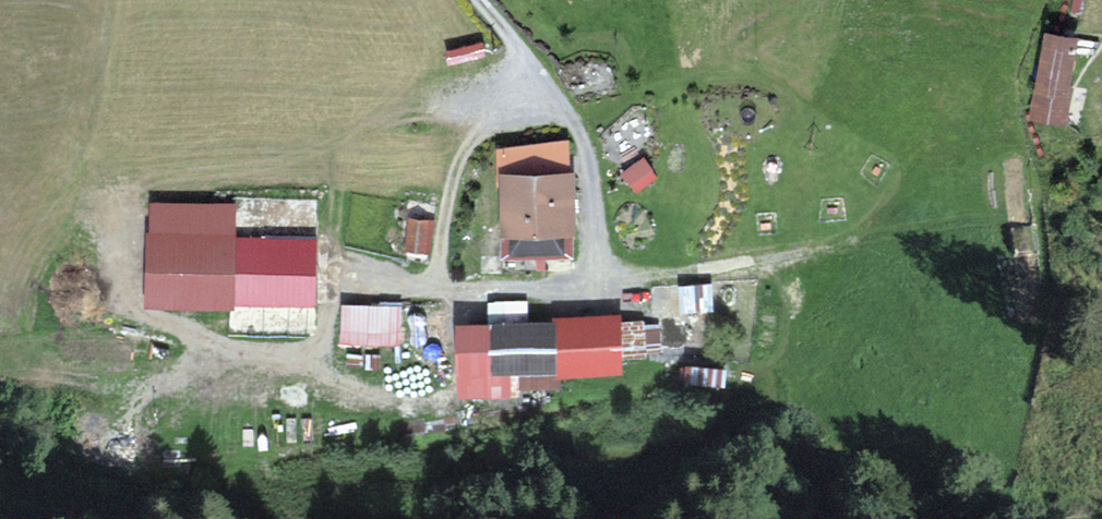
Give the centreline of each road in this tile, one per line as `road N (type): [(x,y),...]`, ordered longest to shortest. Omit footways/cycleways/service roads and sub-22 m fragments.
road 1 (track): [(438,293),(591,287),(583,135),(476,0)]
road 2 (track): [(908,176),(888,208),(842,249),(698,277),(591,287)]
road 3 (track): [(556,99),(486,129),(467,149),(446,204),(438,293)]

